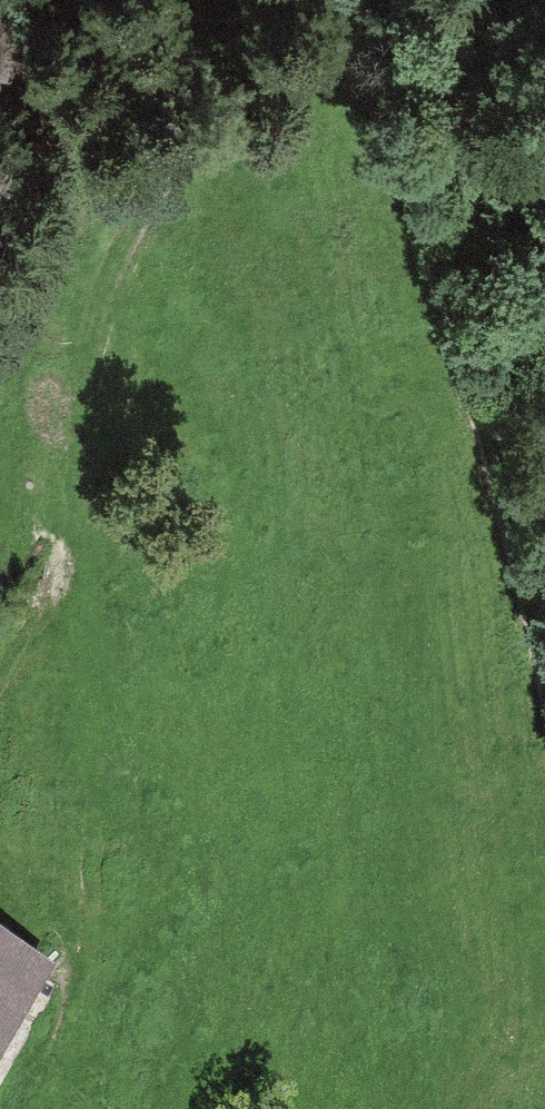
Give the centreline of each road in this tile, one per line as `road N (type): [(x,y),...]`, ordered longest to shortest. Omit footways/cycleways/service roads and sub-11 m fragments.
road 1 (track): [(388,89),(304,67),(206,128),(100,280),(50,600),(0,677)]
road 2 (track): [(544,692),(388,89)]

